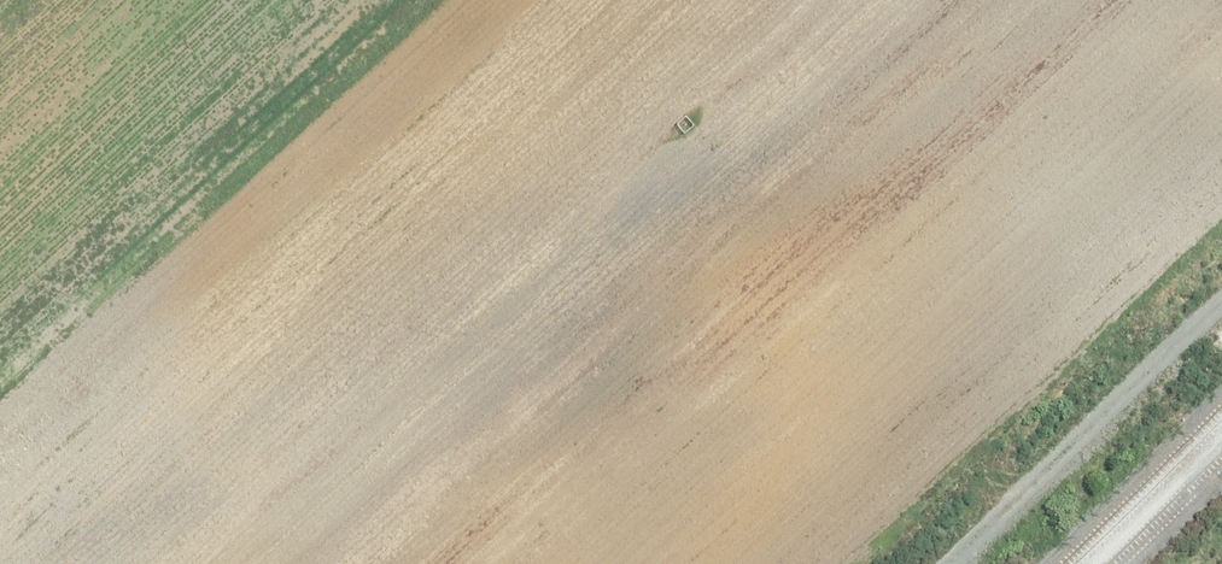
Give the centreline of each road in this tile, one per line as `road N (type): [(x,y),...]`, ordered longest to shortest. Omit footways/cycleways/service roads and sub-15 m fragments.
road 1 (unknown): [(142,45),(653,295),(688,336),(703,388),(692,459),(657,511),(594,563)]
road 2 (unknown): [(0,75),(322,231),(417,255),(568,256)]
road 3 (track): [(1221,306),(953,563)]
road 4 (unknown): [(142,45),(72,29),(13,0)]

